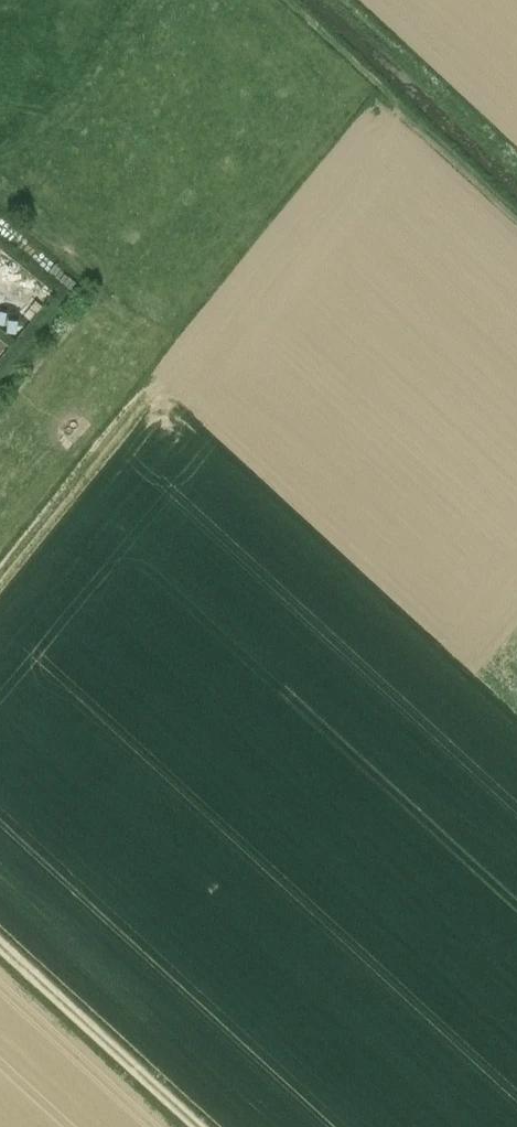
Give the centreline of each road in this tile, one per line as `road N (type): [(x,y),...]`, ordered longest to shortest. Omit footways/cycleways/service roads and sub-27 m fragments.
road 1 (track): [(0,945),(198,1126)]

